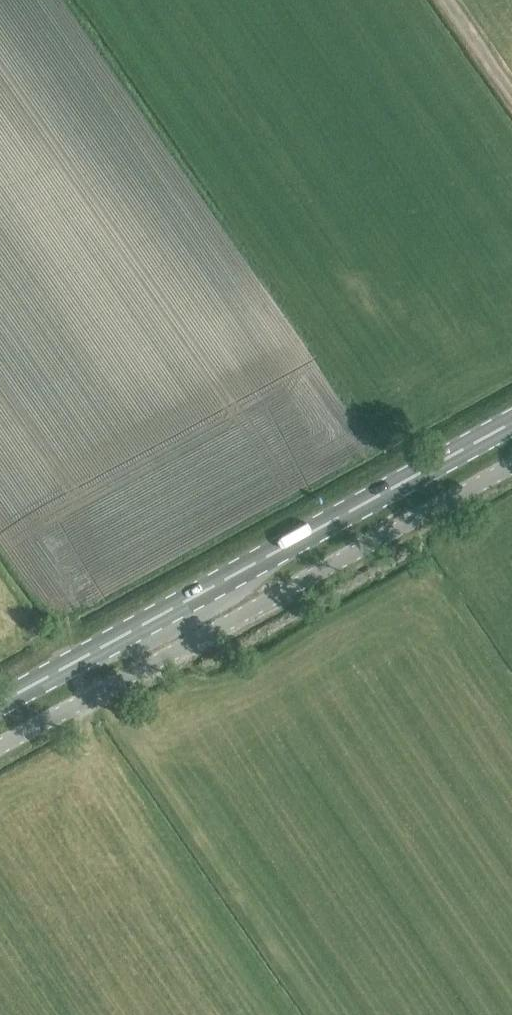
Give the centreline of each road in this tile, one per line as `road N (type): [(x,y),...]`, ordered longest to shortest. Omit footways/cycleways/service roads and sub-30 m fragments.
road 1 (primary): [(511,422),(0,703)]
road 2 (unclassified): [(0,746),(511,466)]

